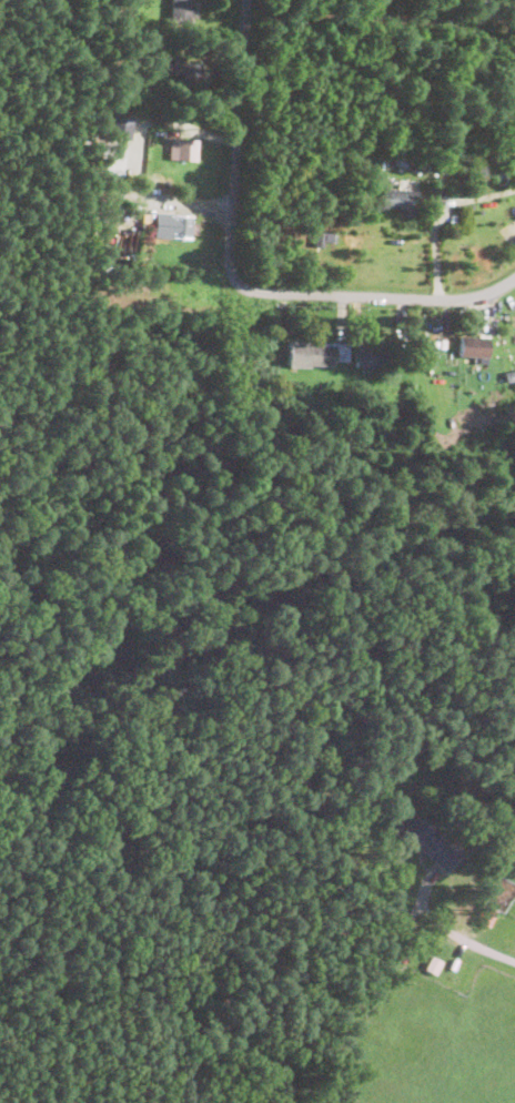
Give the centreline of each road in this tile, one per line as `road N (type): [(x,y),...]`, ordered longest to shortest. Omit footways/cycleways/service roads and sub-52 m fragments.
road 1 (residential): [(514,270),(466,296),(245,287),(233,279)]
road 2 (residential): [(246,0),(233,279)]
road 3 (residential): [(514,23),(245,9)]

